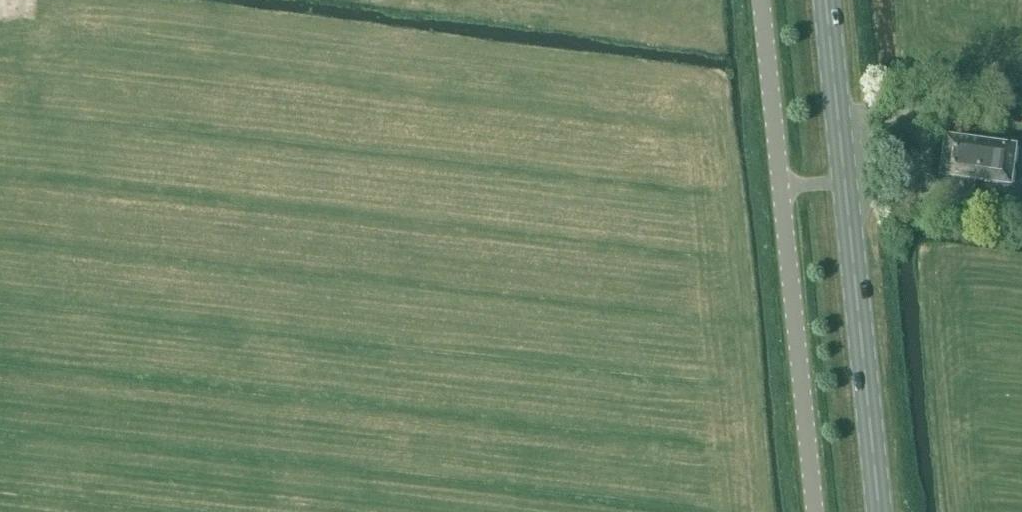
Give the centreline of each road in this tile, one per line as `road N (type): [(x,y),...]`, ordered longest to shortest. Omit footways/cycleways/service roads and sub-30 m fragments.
road 1 (unclassified): [(813,511),(759,0)]
road 2 (primary): [(879,511),(825,0)]

